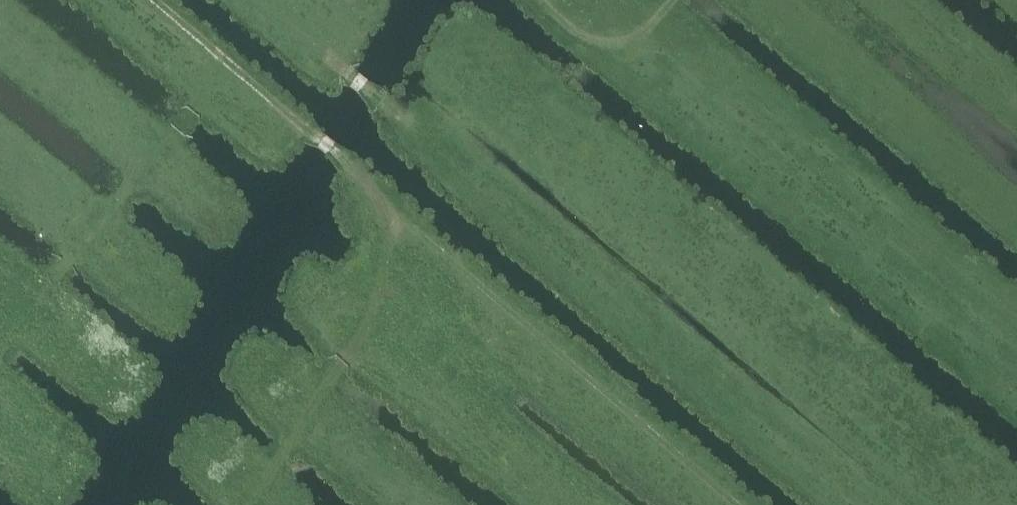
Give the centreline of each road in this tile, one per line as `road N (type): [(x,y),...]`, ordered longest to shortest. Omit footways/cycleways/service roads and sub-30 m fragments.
road 1 (track): [(741,504),(542,341),(159,0)]
road 2 (track): [(250,504),(363,326),(412,220)]
road 3 (track): [(558,78),(583,41),(622,43),(645,32),(672,0)]

